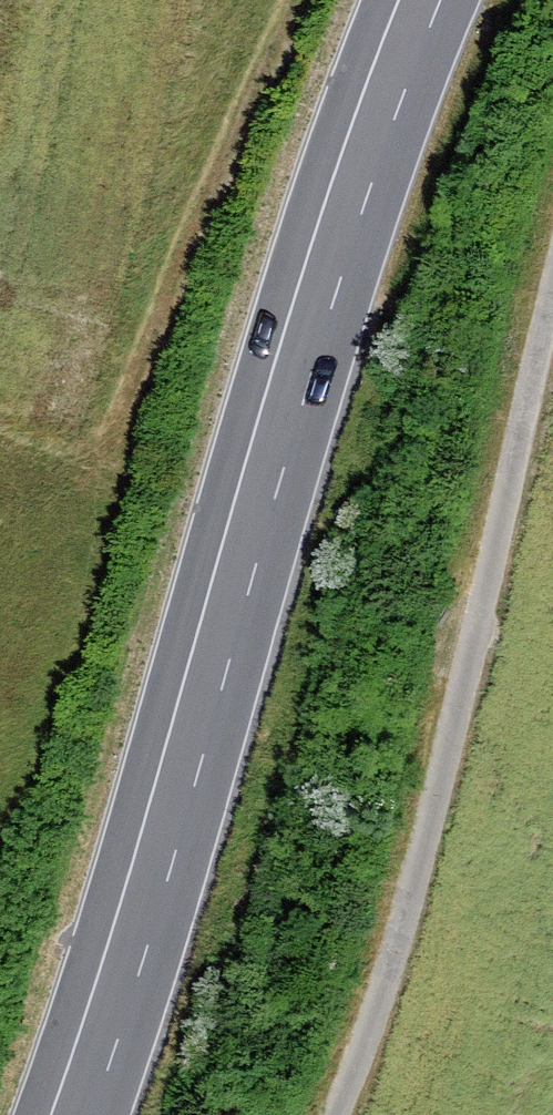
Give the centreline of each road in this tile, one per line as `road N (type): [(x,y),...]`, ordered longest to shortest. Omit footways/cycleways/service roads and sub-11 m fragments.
road 1 (primary): [(72,1114),(143,903),(322,277),(421,0)]
road 2 (track): [(552,293),(402,946),(333,1114)]

